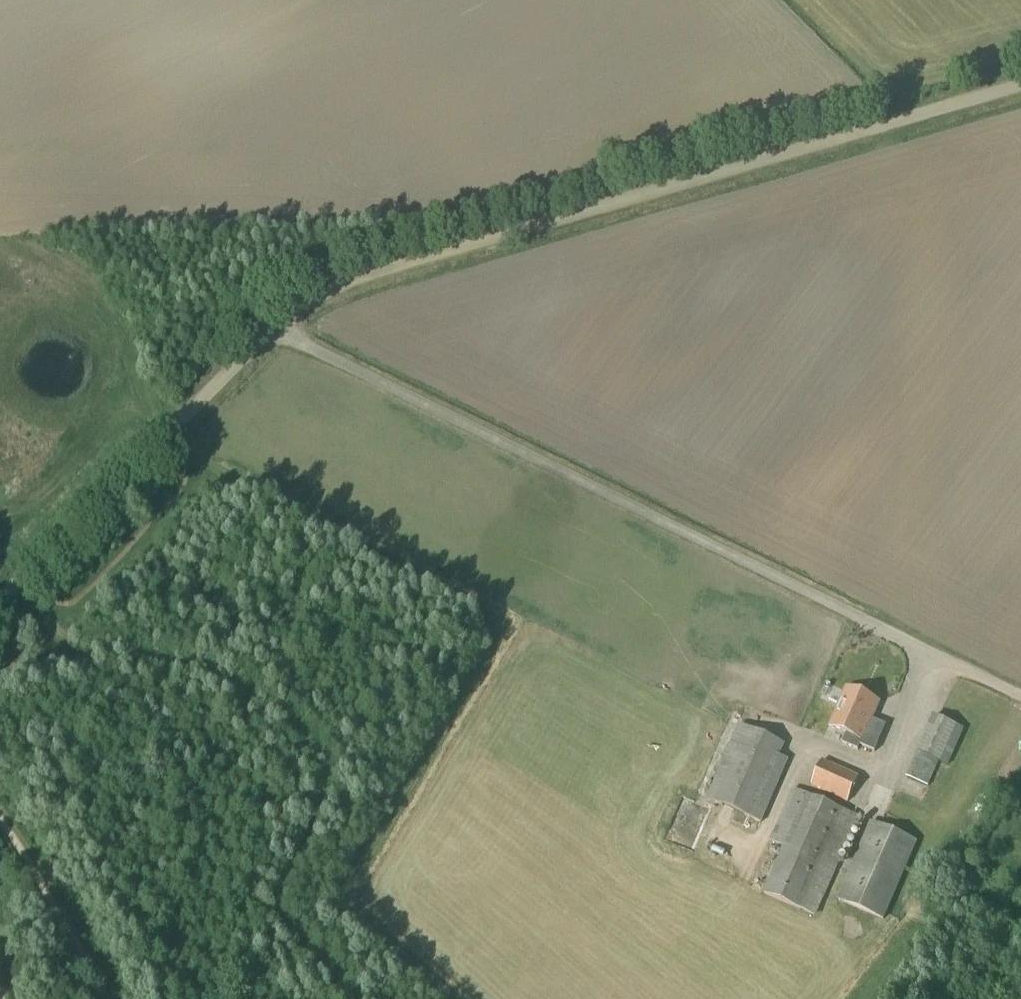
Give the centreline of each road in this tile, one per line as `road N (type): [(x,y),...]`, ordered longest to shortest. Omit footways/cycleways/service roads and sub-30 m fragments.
road 1 (unclassified): [(0,600),(277,327),(329,288),(1020,84)]

